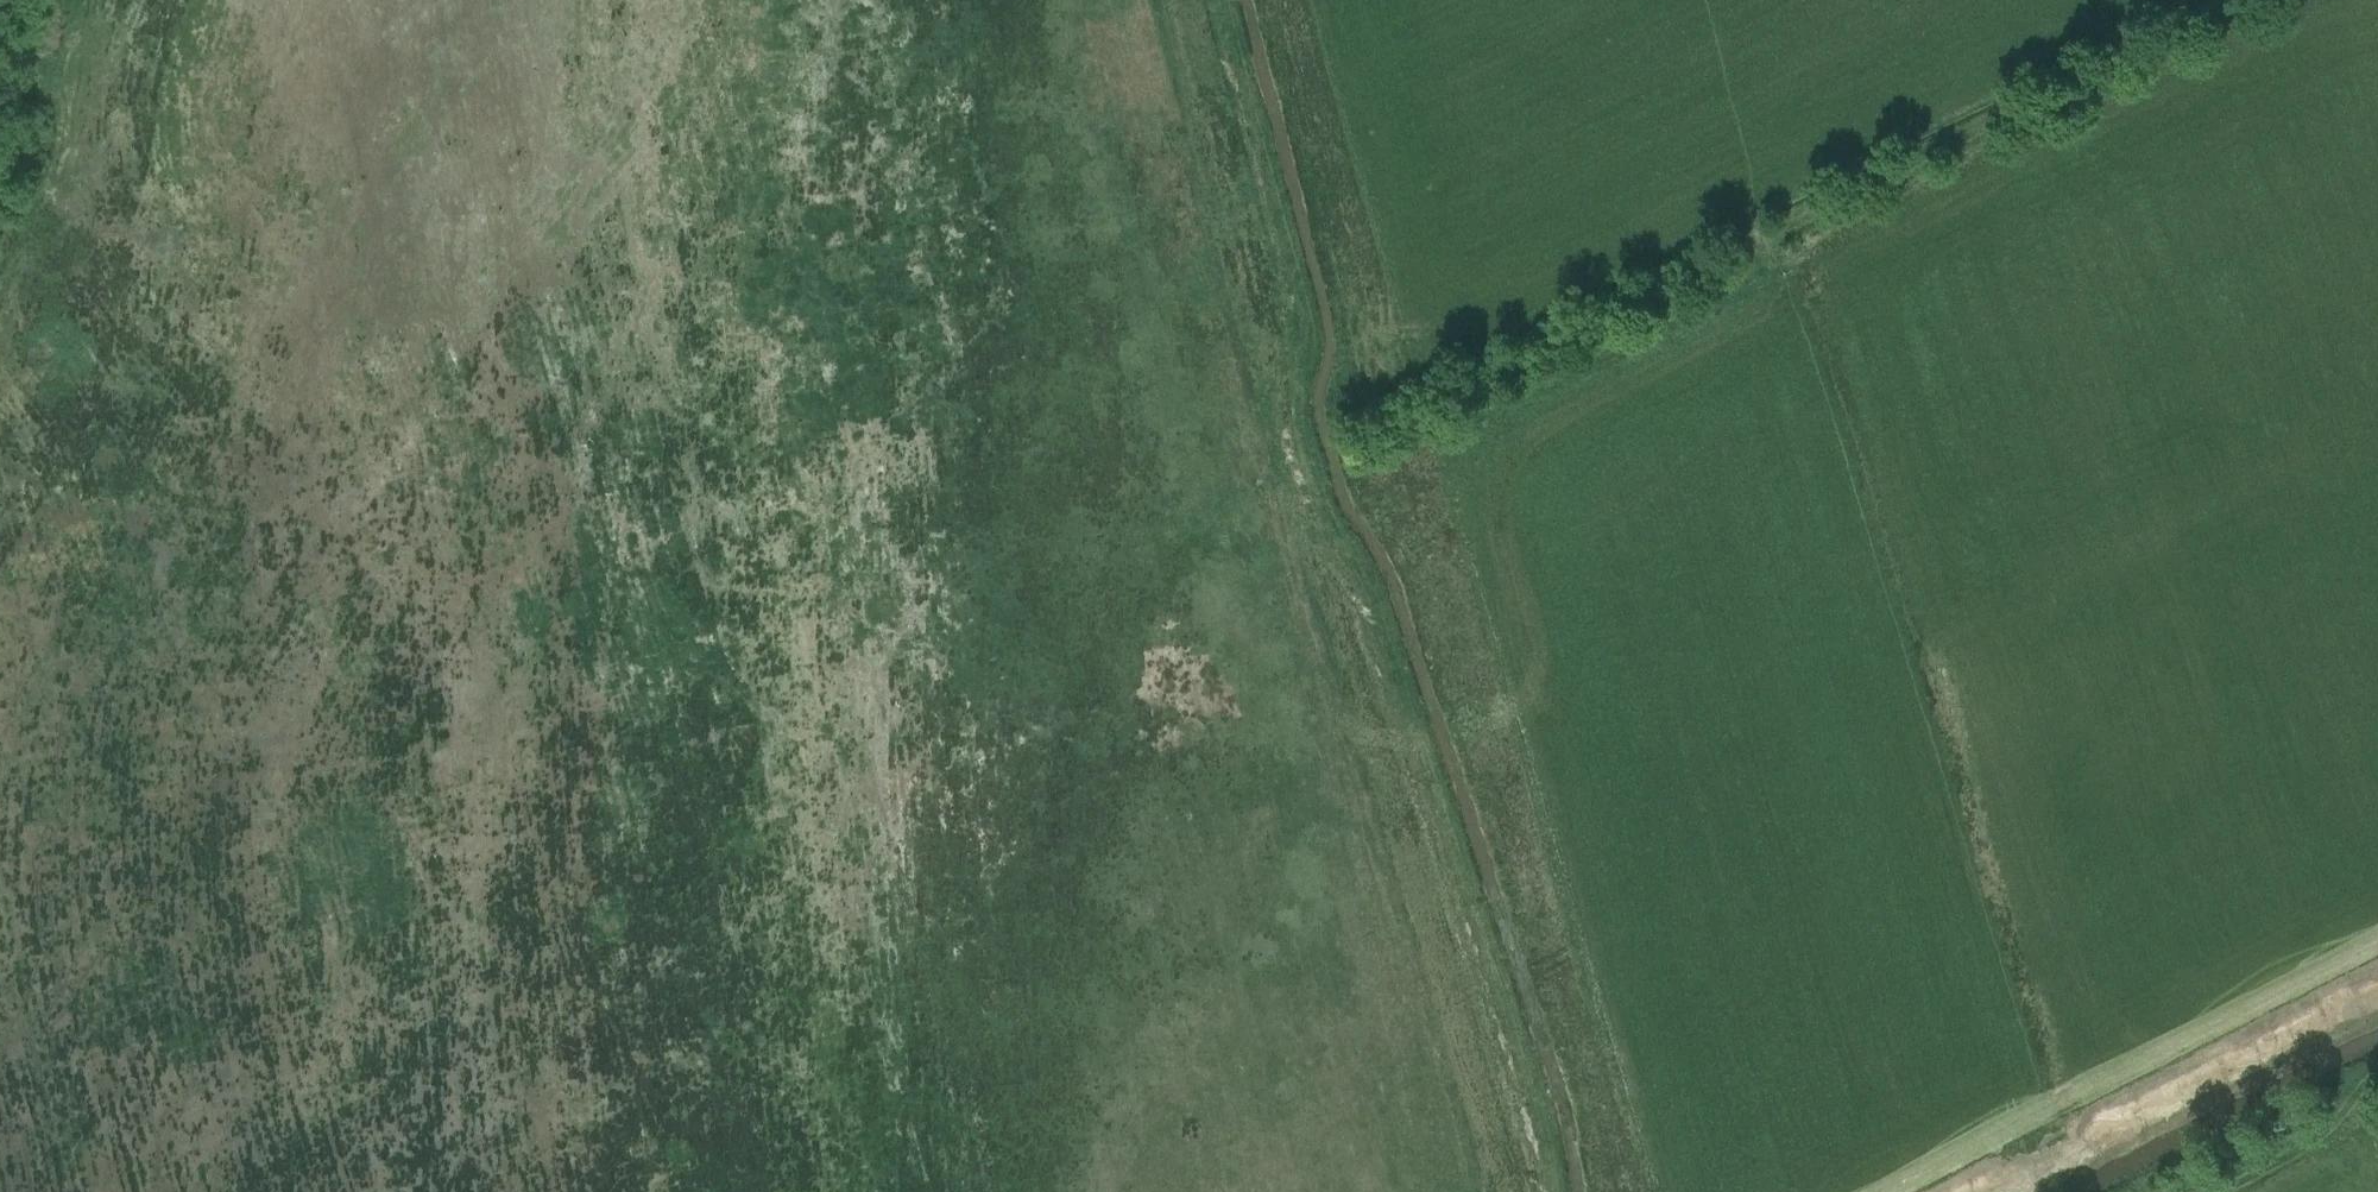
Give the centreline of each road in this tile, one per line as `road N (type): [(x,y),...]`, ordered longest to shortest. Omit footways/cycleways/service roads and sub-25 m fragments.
road 1 (track): [(2244,0),(1747,243)]
road 2 (track): [(2377,1066),(2362,1075),(2344,1114),(2308,1149),(2221,1191)]

